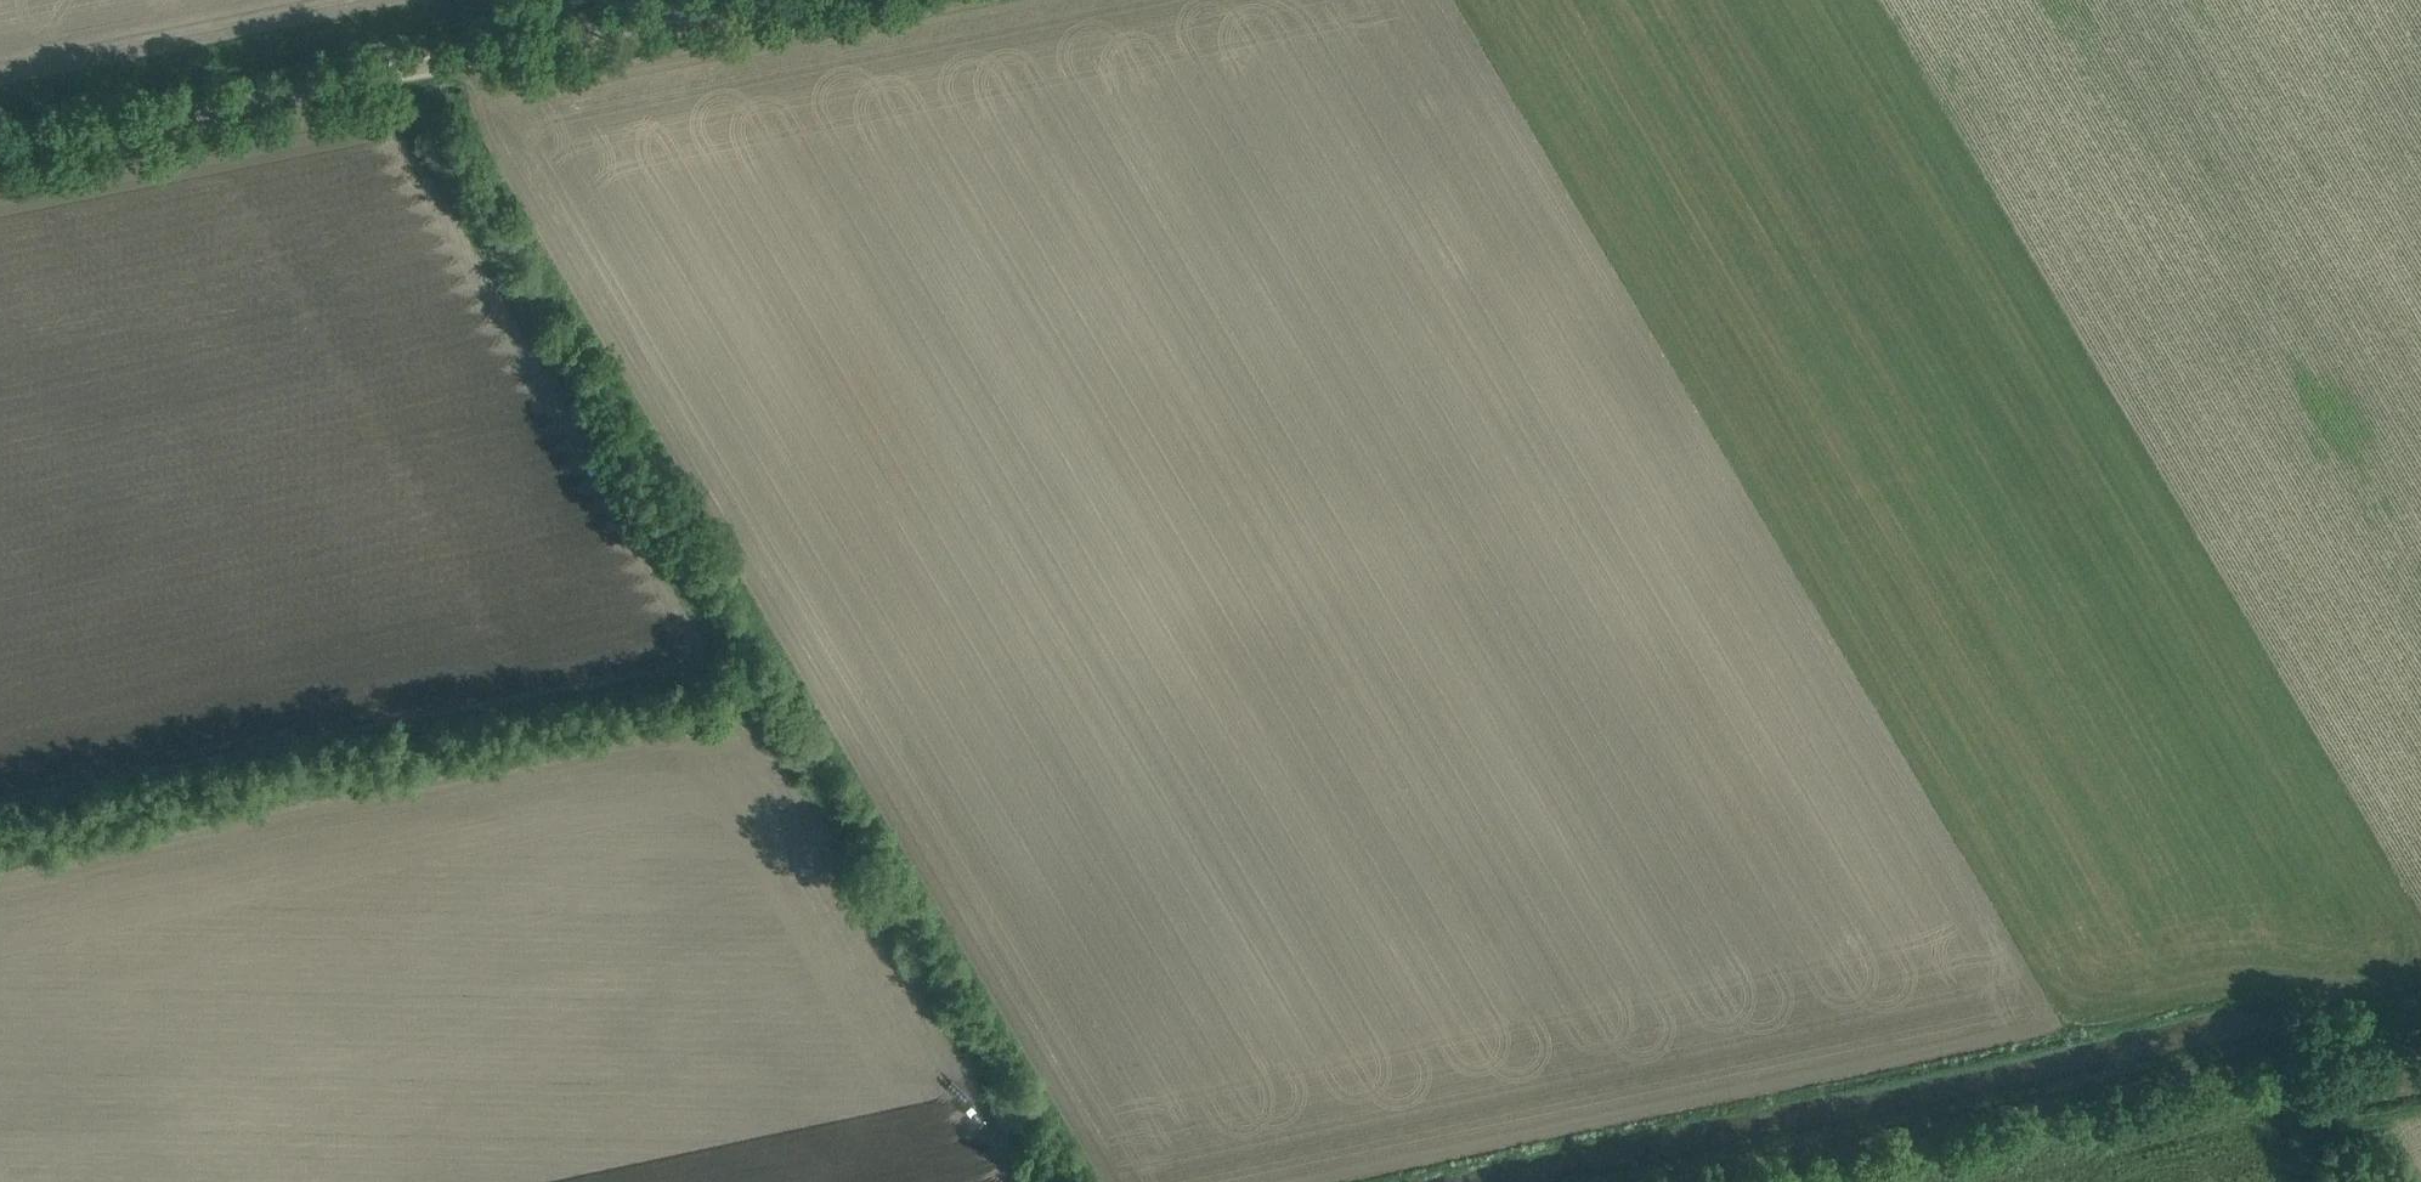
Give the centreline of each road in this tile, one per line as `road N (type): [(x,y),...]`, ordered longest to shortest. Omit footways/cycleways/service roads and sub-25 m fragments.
road 1 (unclassified): [(0,149),(743,0)]
road 2 (track): [(2420,1032),(2255,1057),(1681,1181)]

